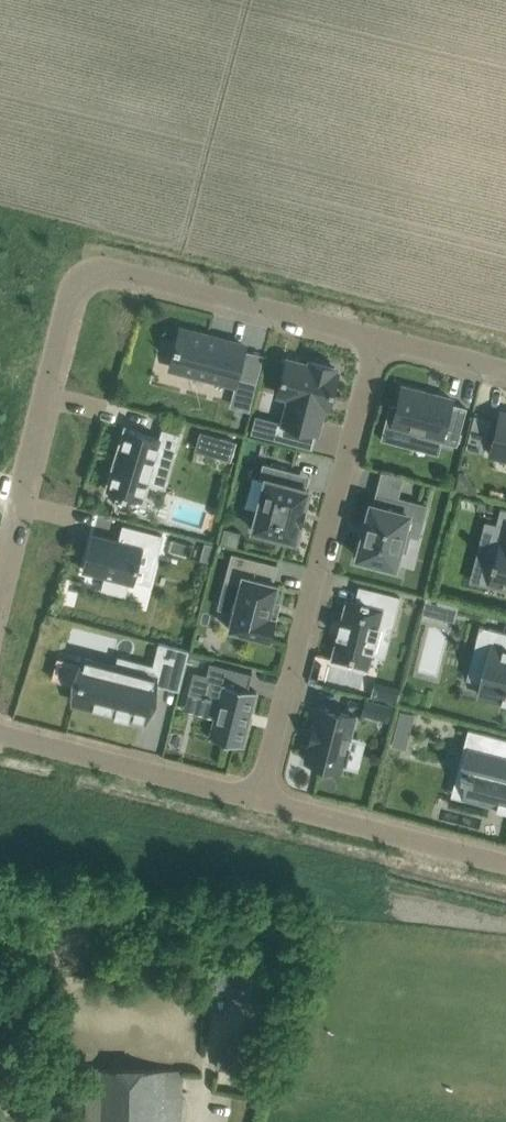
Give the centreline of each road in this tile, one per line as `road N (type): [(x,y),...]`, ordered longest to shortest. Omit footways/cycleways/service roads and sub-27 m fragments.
road 1 (residential): [(377,335),(118,267),(91,271),(69,294),(0,575)]
road 2 (residential): [(377,335),(259,803)]
road 3 (residential): [(0,735),(259,803)]
road 4 (residential): [(259,803),(505,864)]
road 5 (residential): [(505,369),(377,335)]

